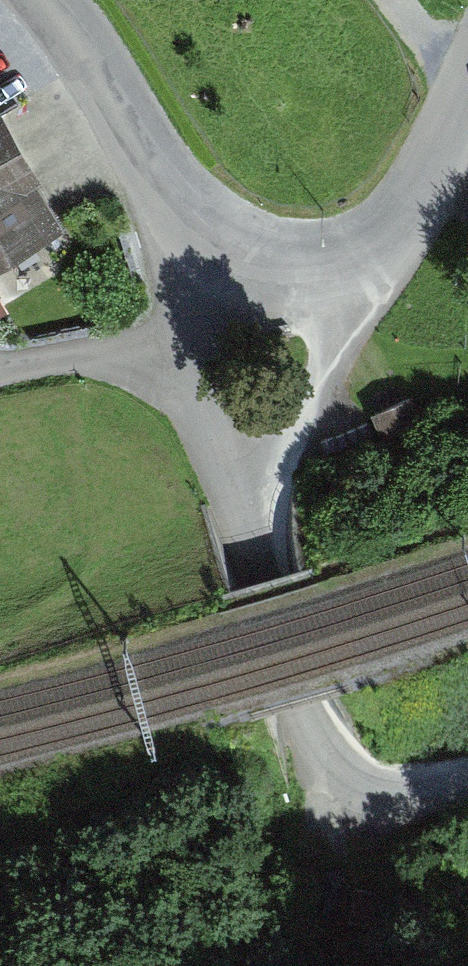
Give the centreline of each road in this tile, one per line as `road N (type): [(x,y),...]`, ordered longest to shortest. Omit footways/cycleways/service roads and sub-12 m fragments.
road 1 (tertiary): [(206,237),(47,0)]
road 2 (residential): [(242,491),(294,431),(326,362),(338,308),(333,270)]
road 3 (tertiary): [(467,77),(423,187),(384,236),(333,270)]
road 4 (unclassified): [(307,712),(242,491)]
road 5 (track): [(467,774),(405,788),(367,784),(307,712)]
road 6 (residential): [(161,335),(220,480),(242,491)]
road 7 (residential): [(161,335),(0,381)]
road 8 (tertiary): [(333,270),(270,267),(206,237)]

